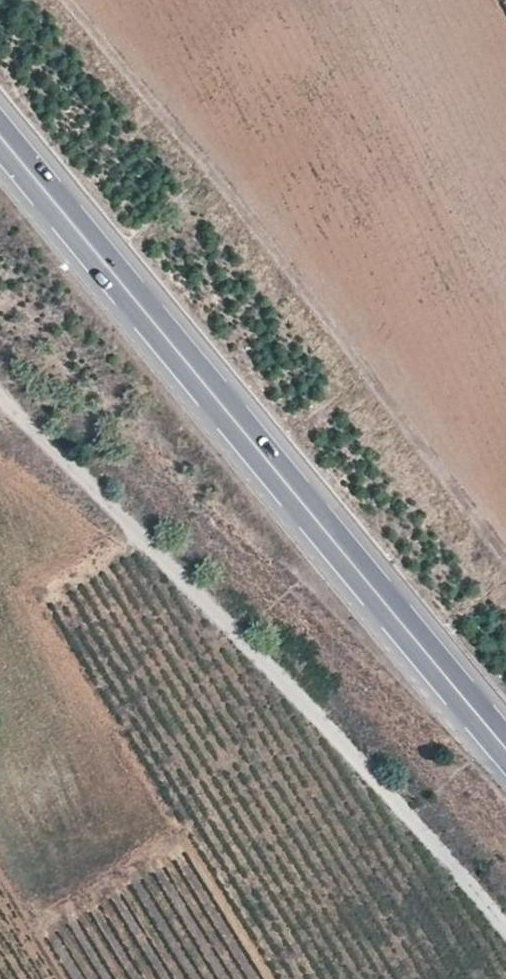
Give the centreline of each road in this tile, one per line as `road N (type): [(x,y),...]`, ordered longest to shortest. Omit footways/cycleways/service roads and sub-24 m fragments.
road 1 (tertiary): [(505,750),(0,136)]
road 2 (track): [(505,928),(291,691),(0,403)]

